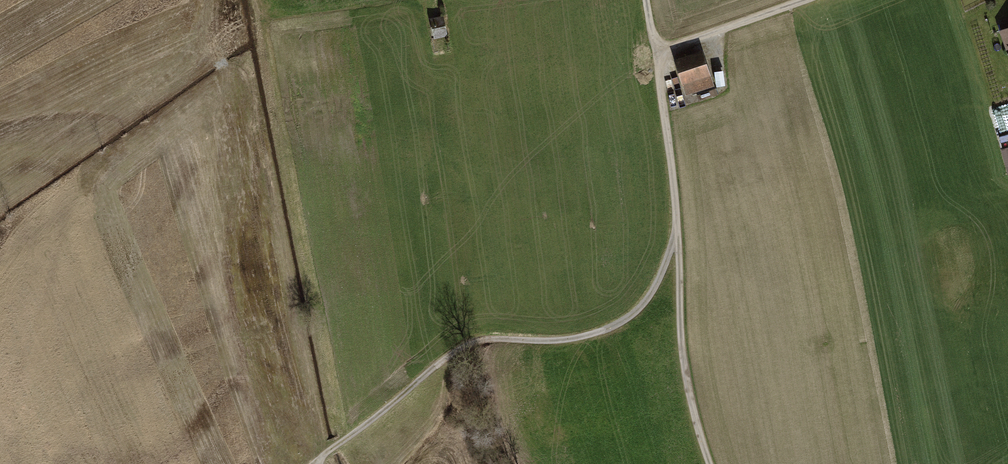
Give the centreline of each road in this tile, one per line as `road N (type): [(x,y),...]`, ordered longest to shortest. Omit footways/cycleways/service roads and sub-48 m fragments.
road 1 (track): [(315,463),(475,338),(569,337),(615,323),(644,304),(675,229)]
road 2 (track): [(710,463),(680,326),(658,49)]
road 3 (track): [(658,49),(806,0)]

